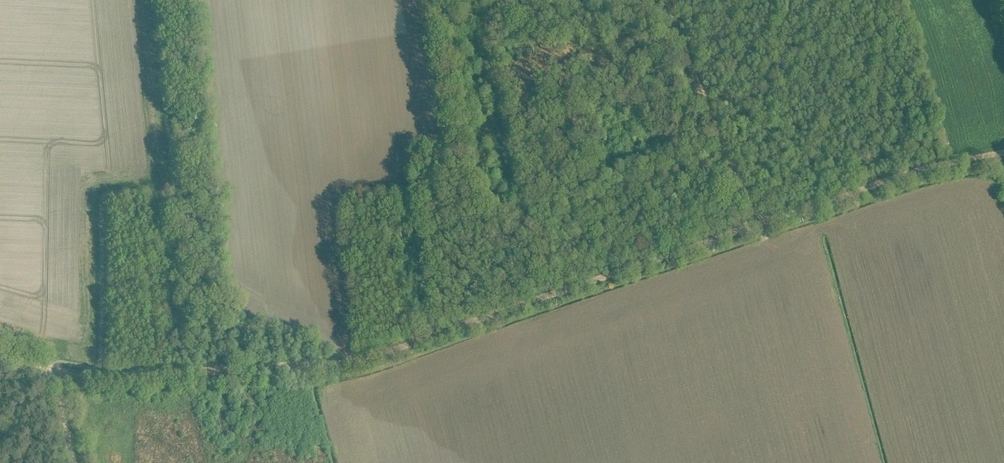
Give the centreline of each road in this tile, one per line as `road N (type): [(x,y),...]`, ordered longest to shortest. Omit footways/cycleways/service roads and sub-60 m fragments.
road 1 (track): [(57,371),(97,377),(370,358),(757,224)]
road 2 (track): [(757,224),(907,174),(1003,153)]
road 3 (track): [(757,224),(665,0)]

